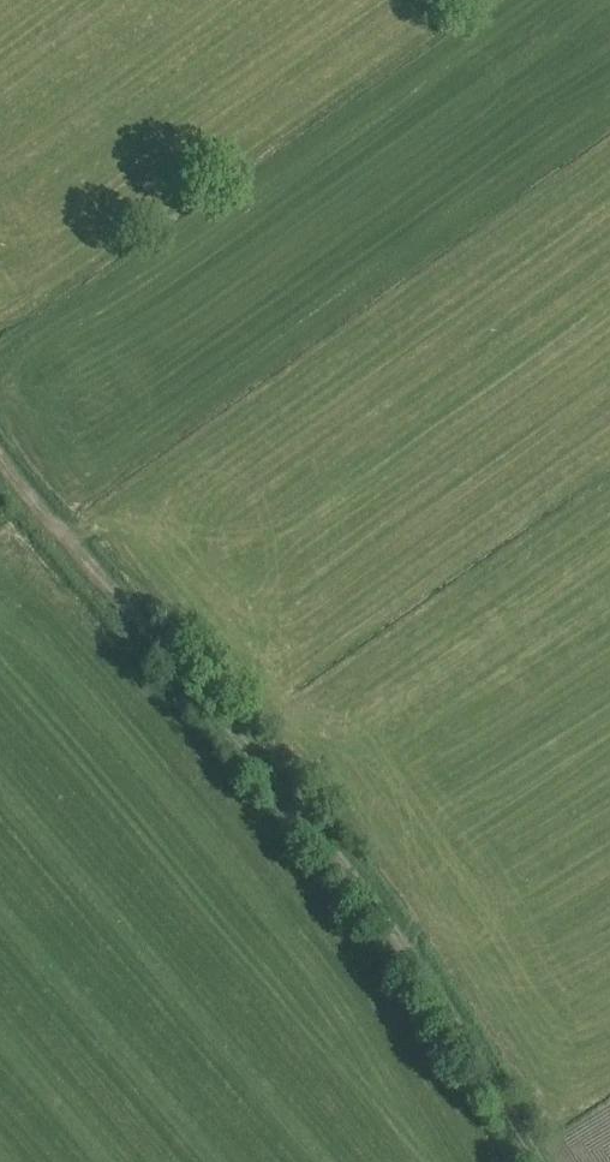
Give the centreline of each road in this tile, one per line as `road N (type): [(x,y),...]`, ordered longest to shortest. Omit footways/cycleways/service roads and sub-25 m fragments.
road 1 (track): [(0,463),(67,561),(287,819),(532,1161)]

